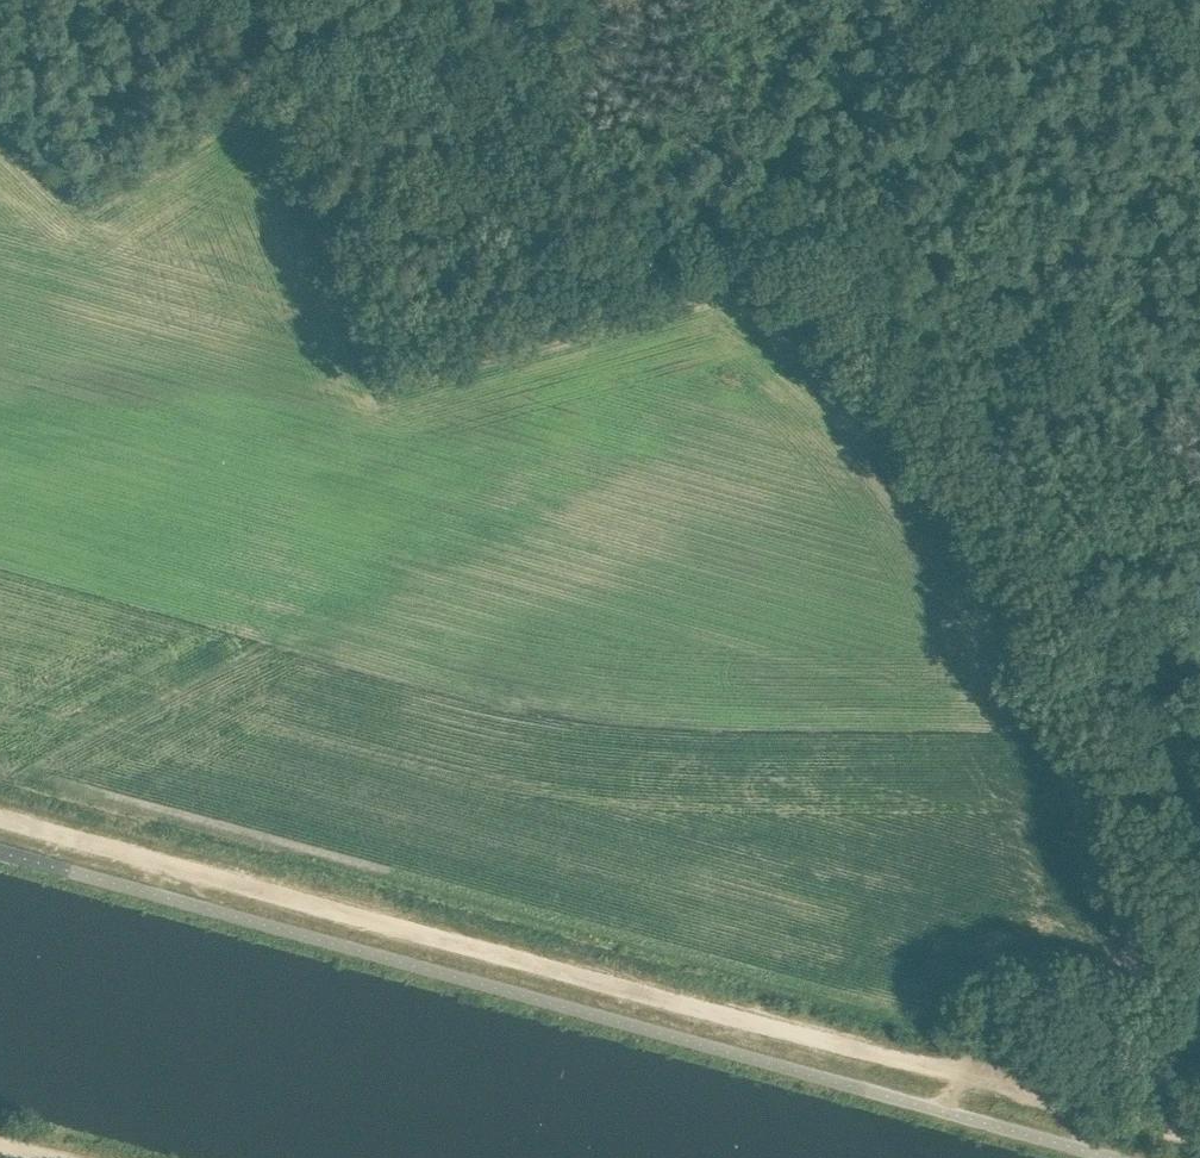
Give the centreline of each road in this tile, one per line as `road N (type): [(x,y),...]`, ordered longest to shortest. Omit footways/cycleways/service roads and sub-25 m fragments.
road 1 (track): [(1199,1140),(0,816)]
road 2 (track): [(1199,951),(1024,1029),(956,1074)]

